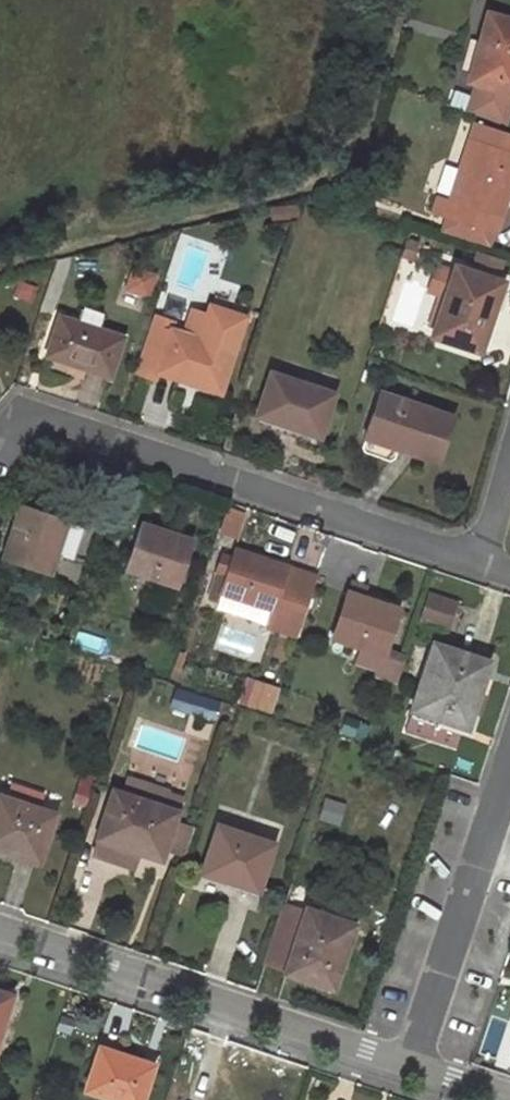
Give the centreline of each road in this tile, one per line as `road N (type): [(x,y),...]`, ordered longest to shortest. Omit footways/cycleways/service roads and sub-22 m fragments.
road 1 (residential): [(480,565),(22,417),(0,437)]
road 2 (residential): [(410,1070),(0,929)]
road 3 (residential): [(410,1070),(509,769)]

